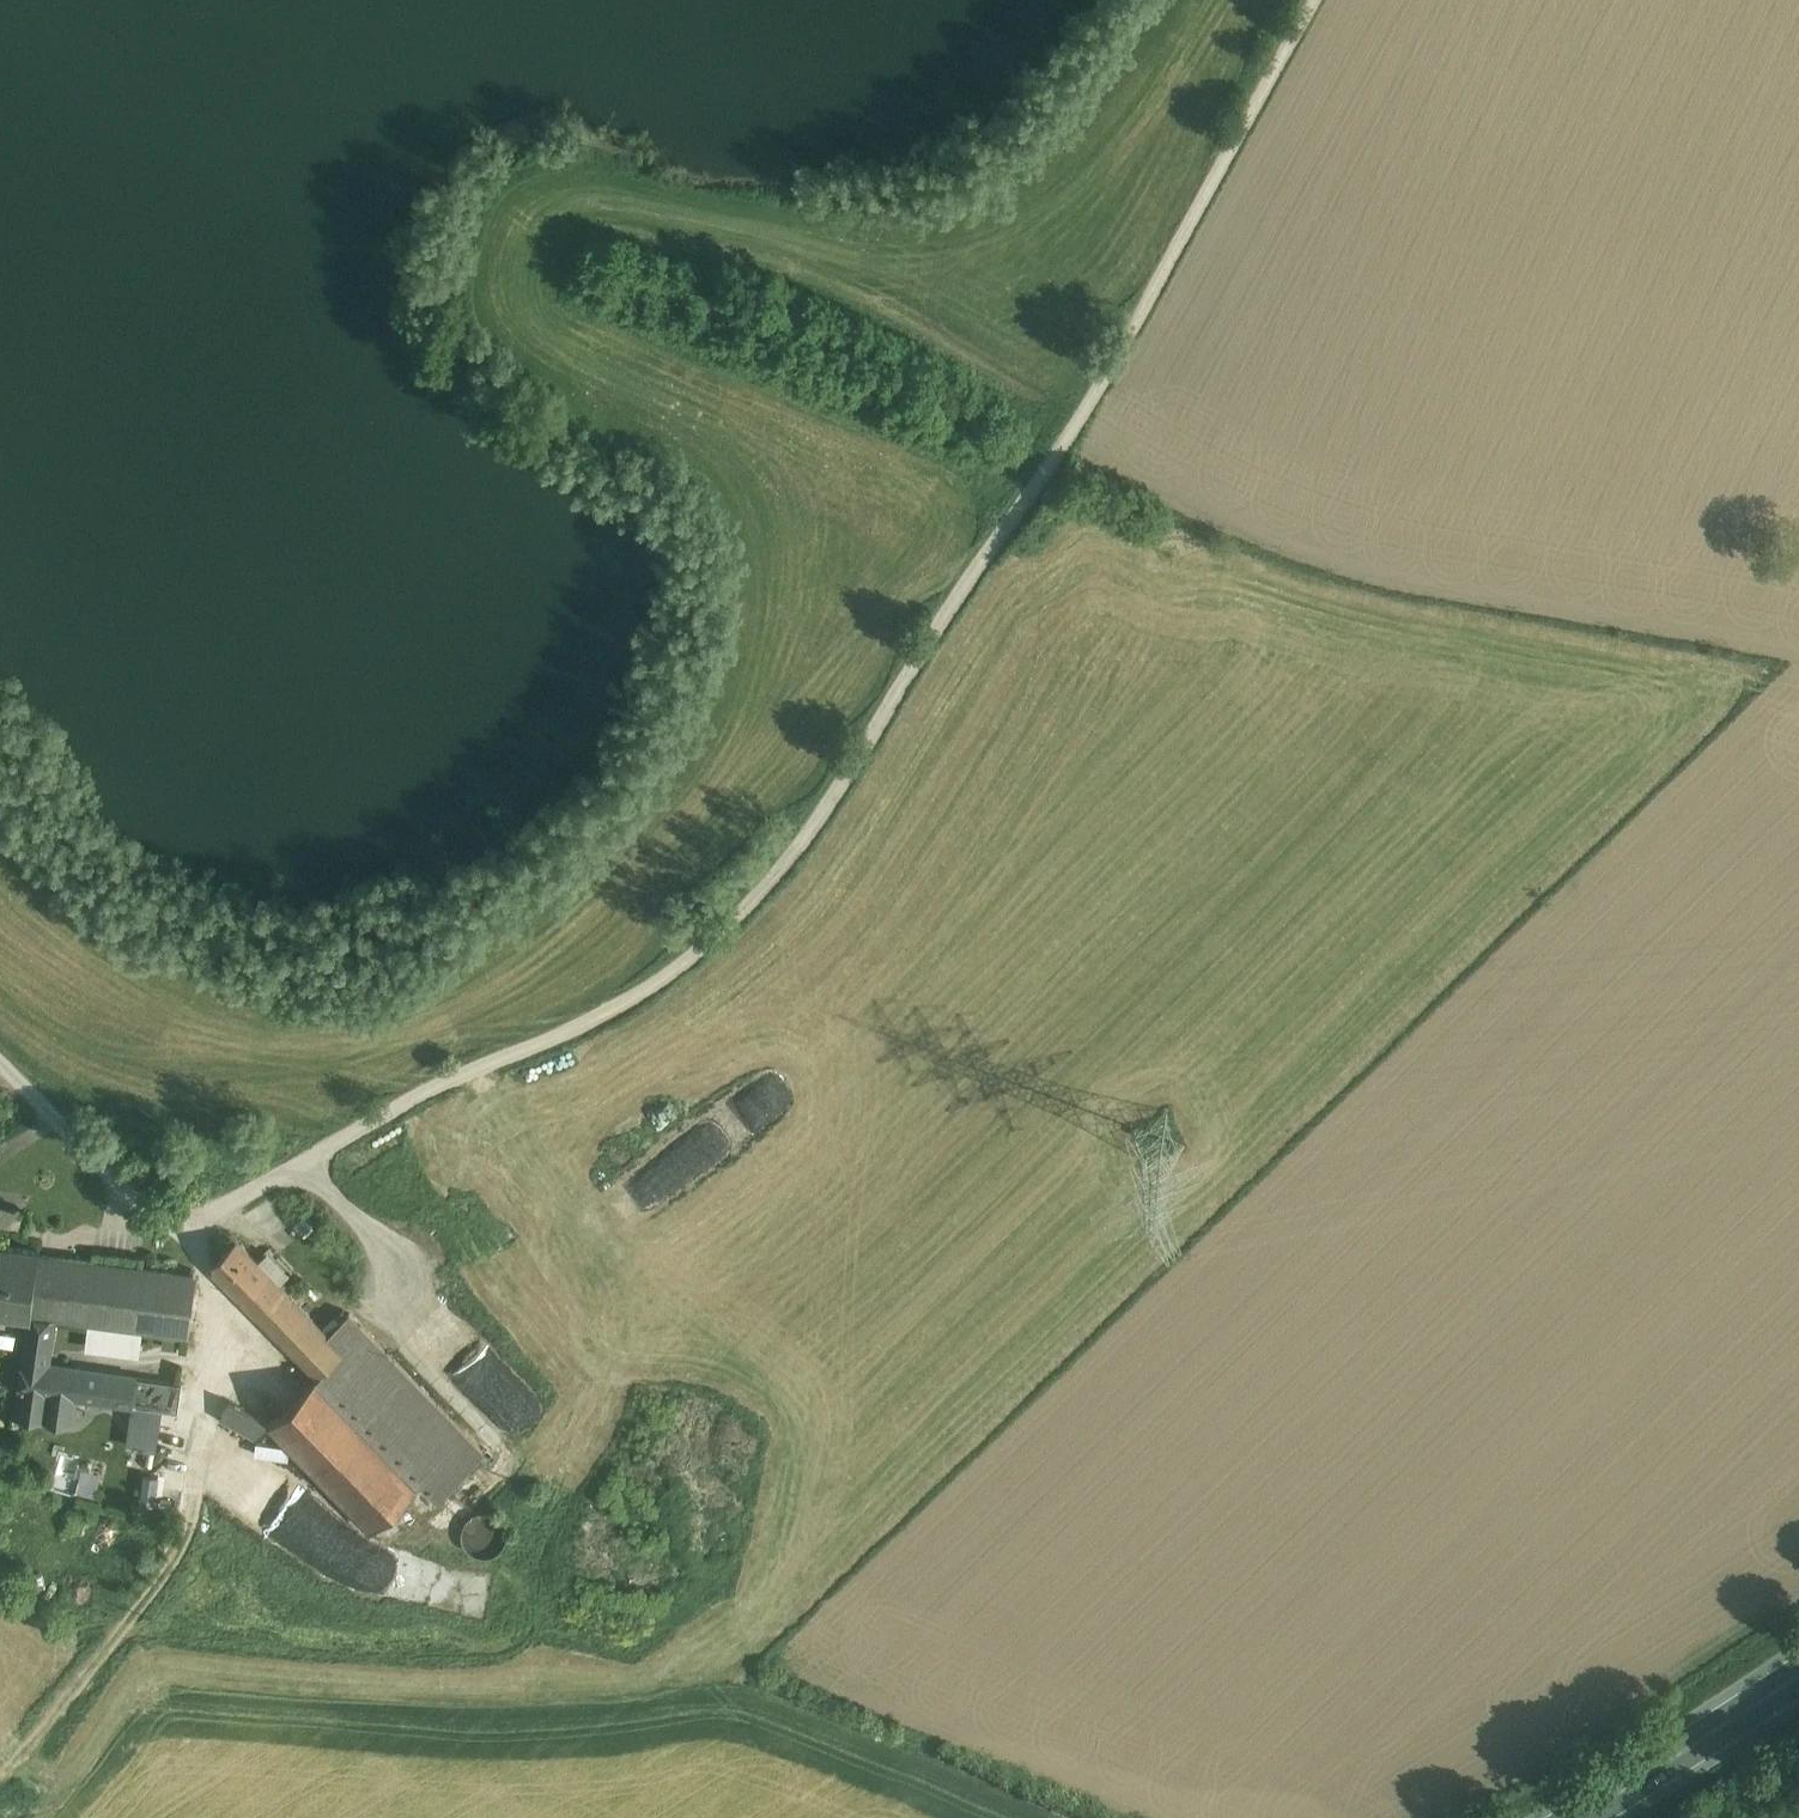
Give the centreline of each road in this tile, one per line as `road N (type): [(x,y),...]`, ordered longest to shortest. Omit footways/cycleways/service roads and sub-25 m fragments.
road 1 (residential): [(1310,0),(1054,462),(954,597),(799,850),(682,968),(637,999),(416,1092),(252,1197),(175,1216),(128,1190),(0,1072)]
road 2 (primary): [(1798,1671),(1573,1817)]

